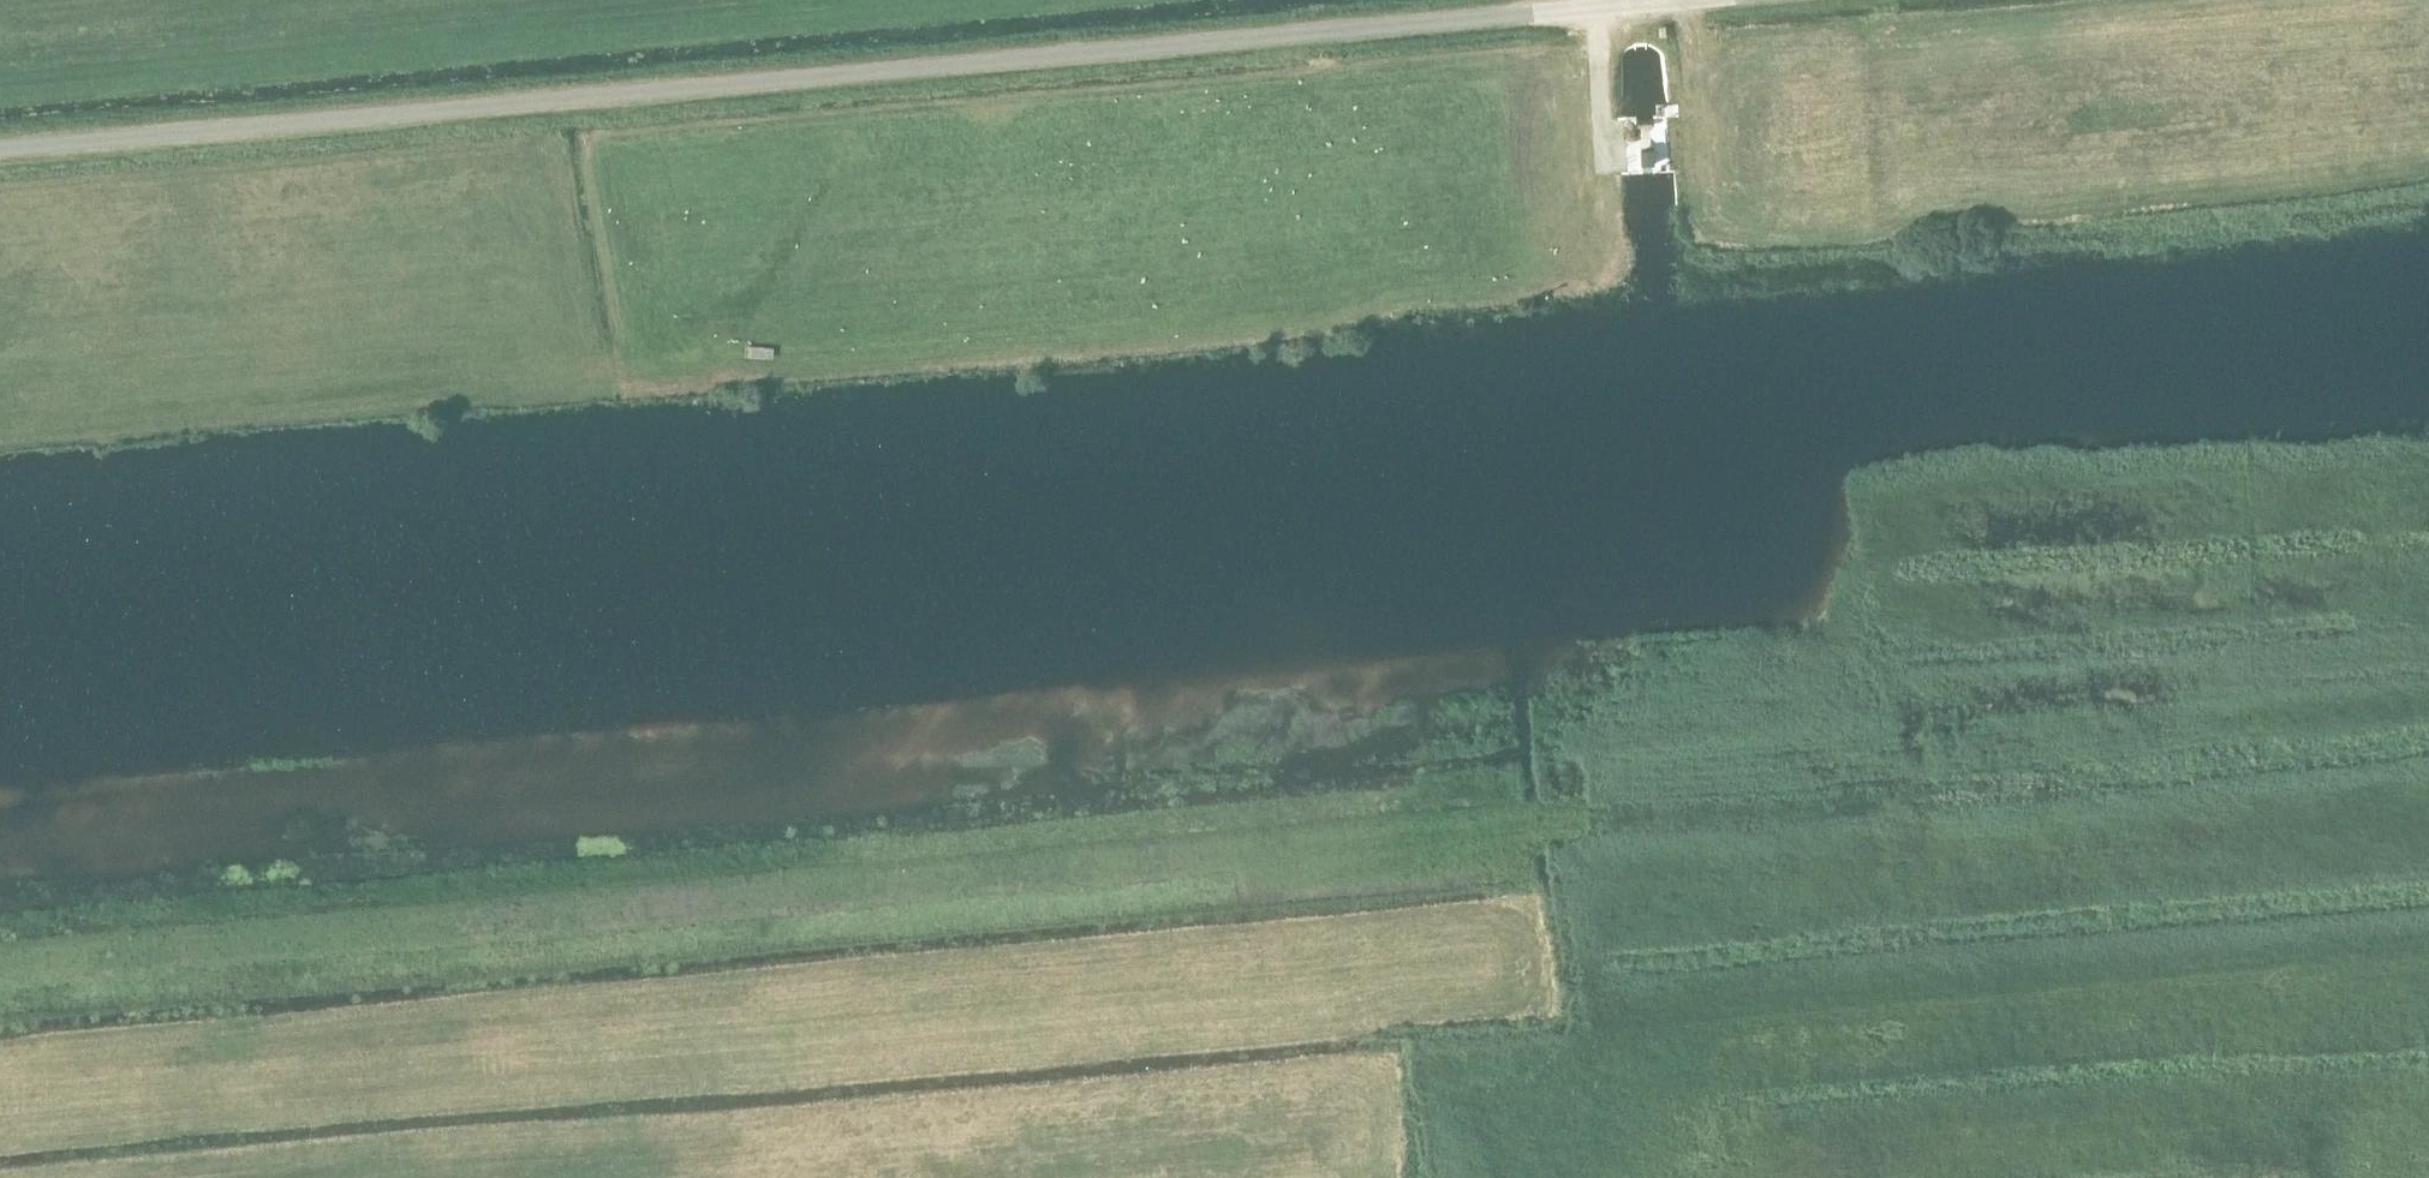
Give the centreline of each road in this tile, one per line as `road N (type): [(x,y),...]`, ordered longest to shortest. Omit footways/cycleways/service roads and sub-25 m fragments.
road 1 (unclassified): [(0,150),(1725,0)]

